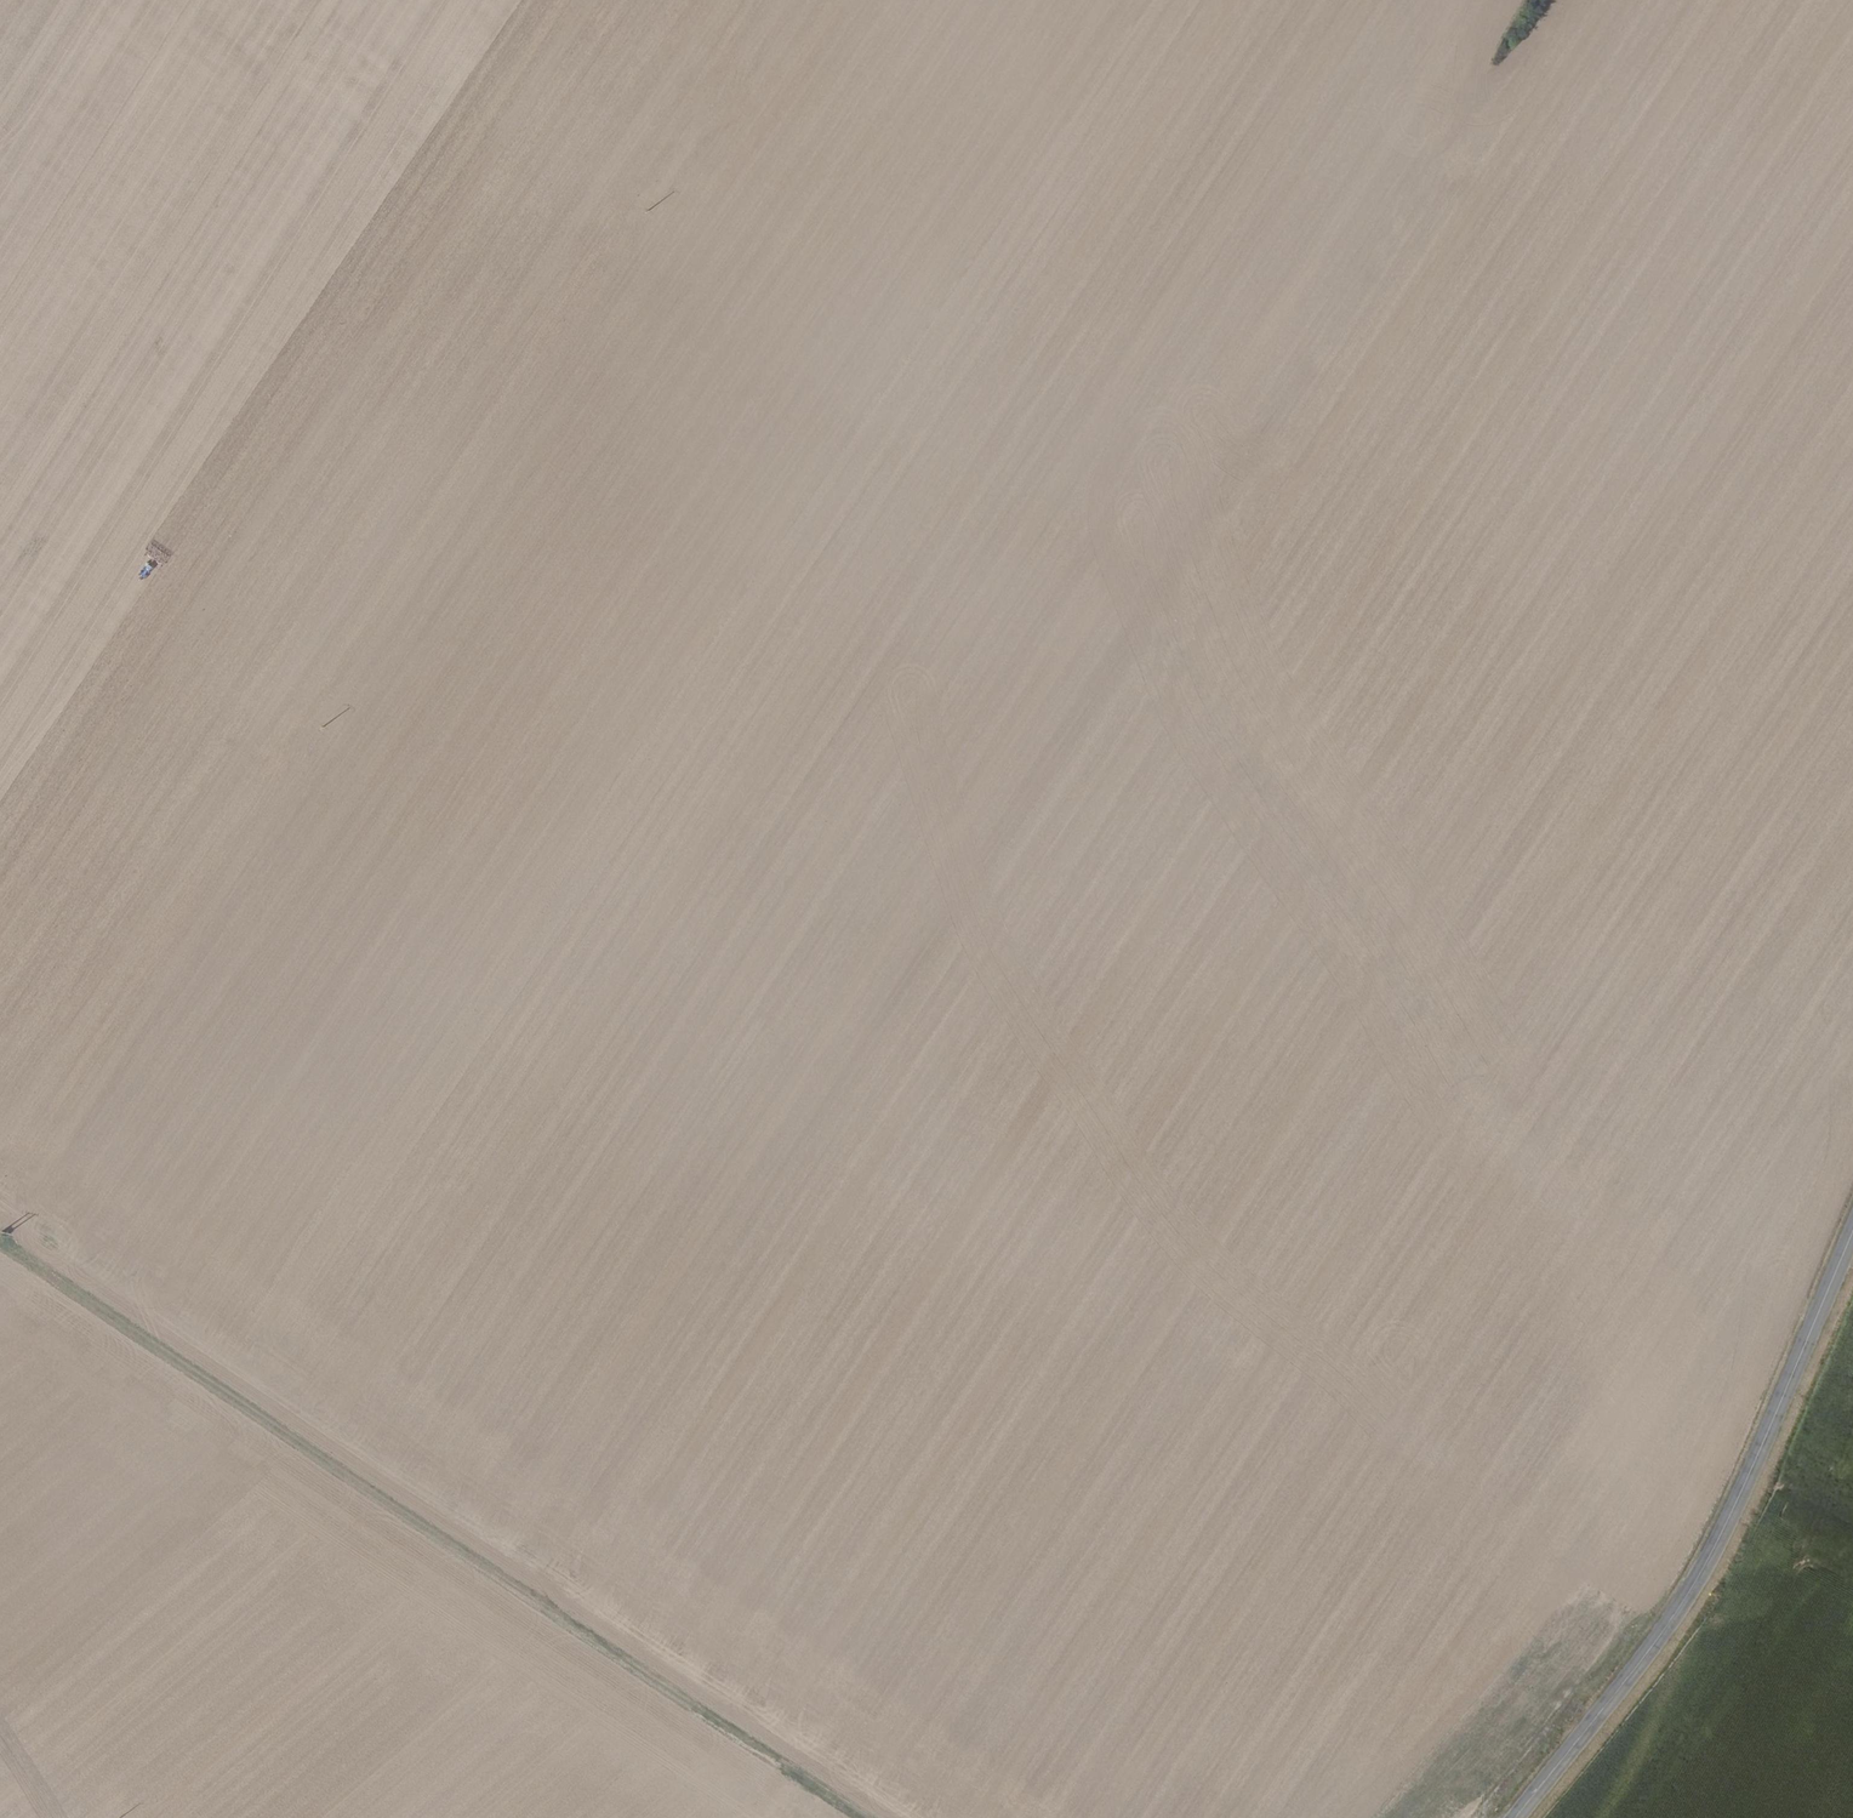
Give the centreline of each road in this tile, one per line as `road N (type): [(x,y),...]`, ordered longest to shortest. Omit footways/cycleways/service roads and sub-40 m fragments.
road 1 (track): [(872,1817),(16,1251)]
road 2 (tertiary): [(1512,1817),(1710,1559),(1852,1235)]

